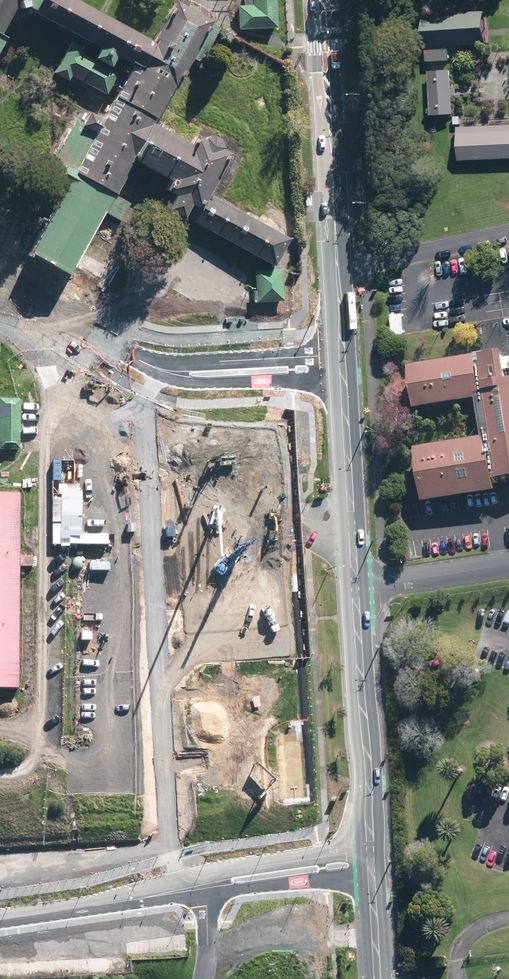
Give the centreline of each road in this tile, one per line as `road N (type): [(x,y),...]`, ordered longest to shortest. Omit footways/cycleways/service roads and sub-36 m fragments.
road 1 (primary): [(343,379),(370,851)]
road 2 (primary): [(321,0),(341,355)]
road 3 (residential): [(0,919),(204,886)]
road 4 (residential): [(168,372),(0,285)]
road 5 (residential): [(343,379),(199,384),(168,372)]
road 6 (residential): [(168,372),(341,355)]
road 7 (residential): [(204,886),(234,870),(370,851)]
road 8 (residential): [(371,874),(236,890),(204,886)]

